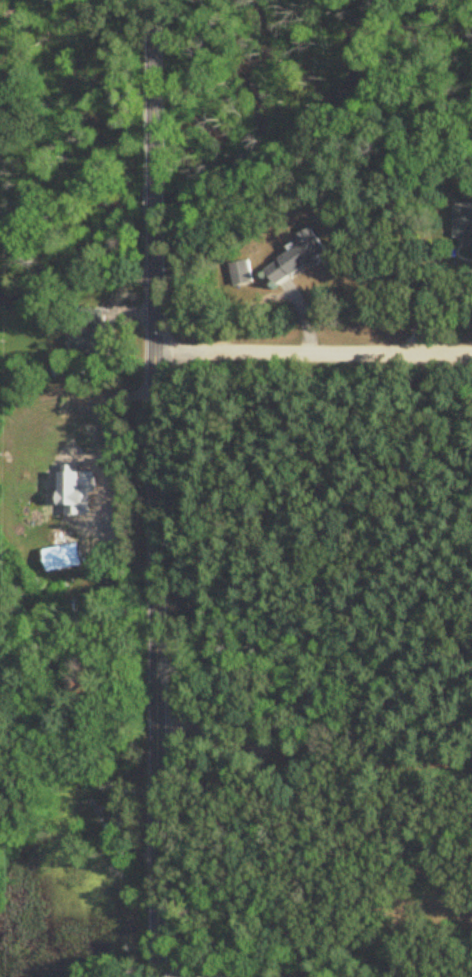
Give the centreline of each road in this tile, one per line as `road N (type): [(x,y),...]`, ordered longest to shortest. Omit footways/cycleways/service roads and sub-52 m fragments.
road 1 (tertiary): [(159,976),(151,0)]
road 2 (residential): [(162,715),(279,756),(382,771),(471,765)]
road 3 (residential): [(154,346),(471,347)]

